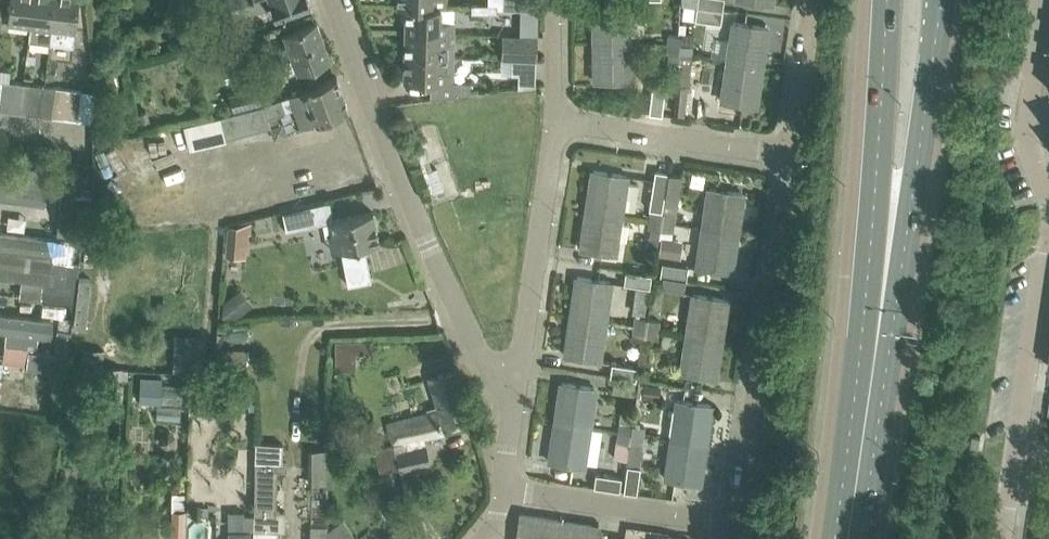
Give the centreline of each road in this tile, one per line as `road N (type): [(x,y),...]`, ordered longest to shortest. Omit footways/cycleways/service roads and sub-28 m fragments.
road 1 (secondary): [(859,538),(940,0)]
road 2 (secondary): [(886,0),(864,320),(832,538)]
road 3 (residential): [(514,391),(479,365),(333,0)]
road 4 (residential): [(732,526),(786,156)]
road 5 (residential): [(514,391),(556,122)]
road 6 (residential): [(786,156),(556,122)]
road 7 (residential): [(732,526),(504,493)]
road 8 (unclassified): [(1048,248),(1009,473)]
road 9 (unclassified): [(1048,213),(1020,130),(1039,0)]
road 10 (residential): [(786,156),(807,0)]

